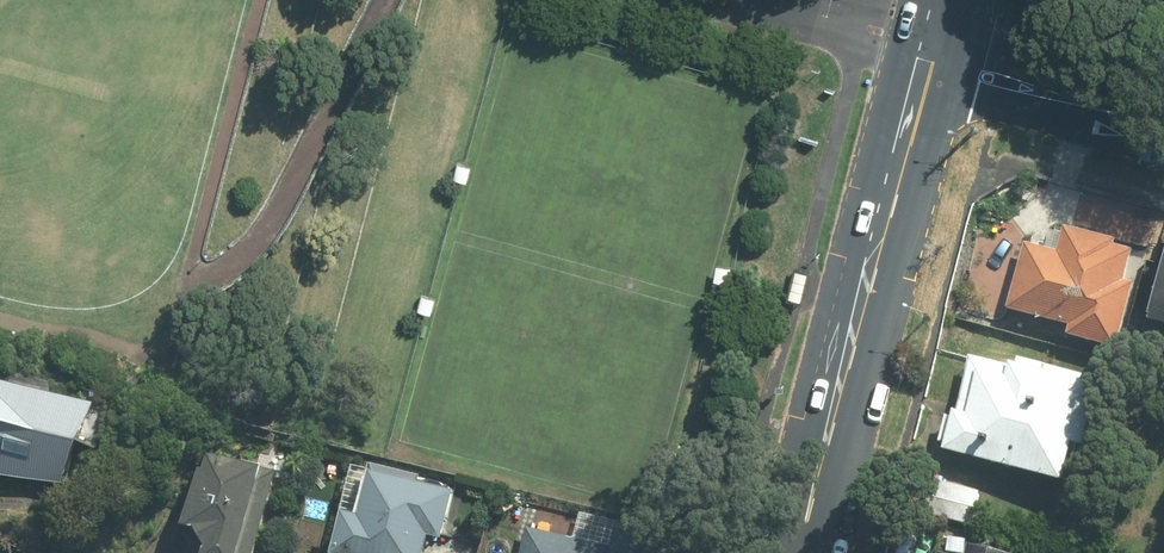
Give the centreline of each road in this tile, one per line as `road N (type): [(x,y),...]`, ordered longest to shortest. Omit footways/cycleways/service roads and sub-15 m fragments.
road 1 (secondary): [(926,62),(797,552)]
road 2 (residential): [(926,62),(1163,123)]

